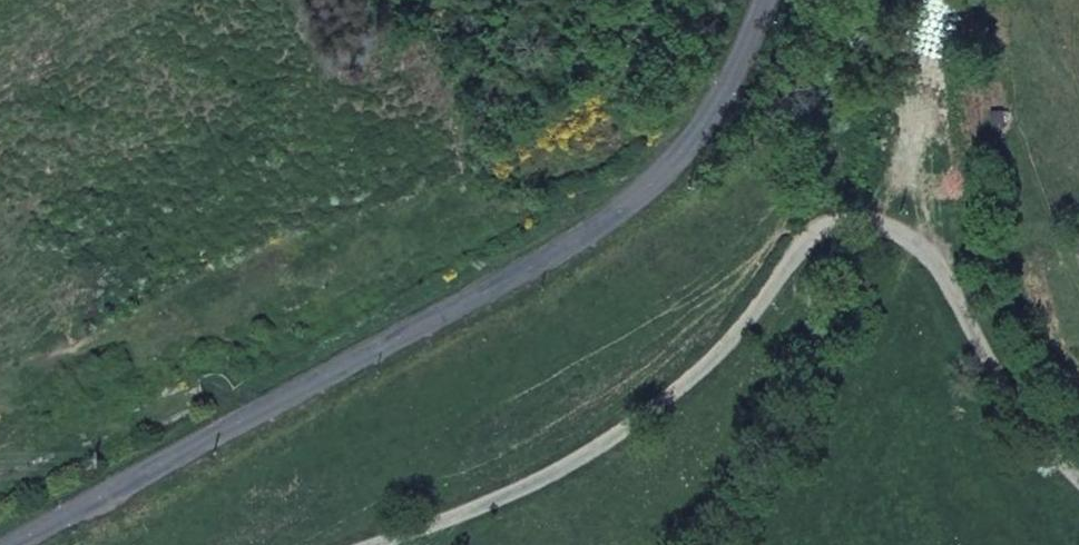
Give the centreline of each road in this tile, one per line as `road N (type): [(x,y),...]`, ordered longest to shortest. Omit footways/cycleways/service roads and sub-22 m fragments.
road 1 (secondary): [(9,544),(578,240),(652,182),(704,127),(763,0)]
road 2 (unclassified): [(398,544),(691,391),(800,240),(893,220),(1078,455)]

